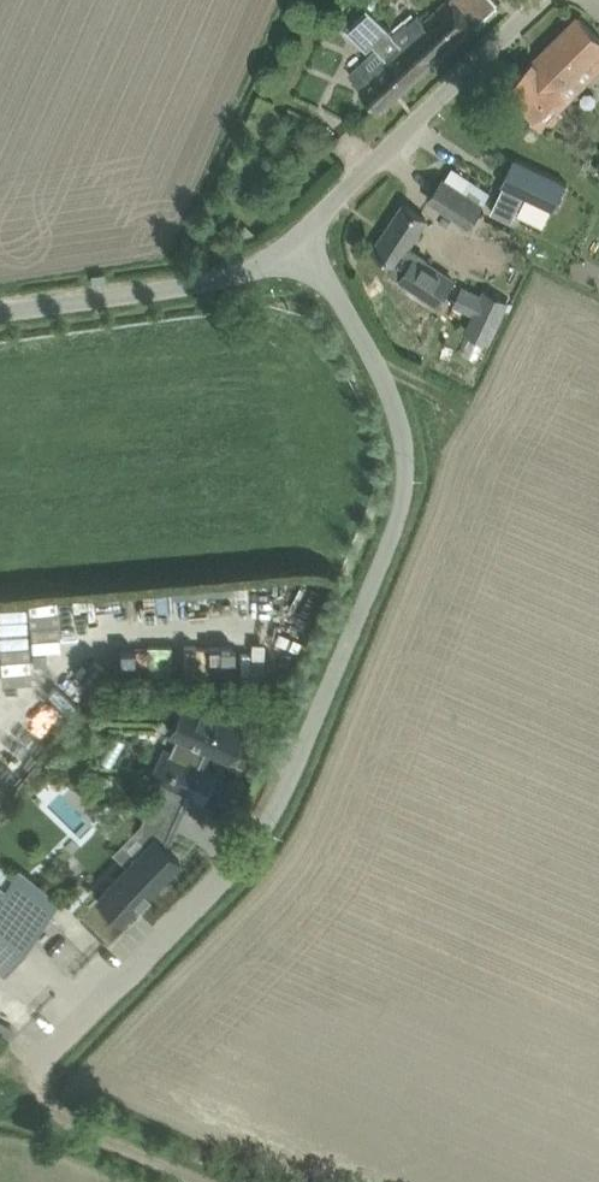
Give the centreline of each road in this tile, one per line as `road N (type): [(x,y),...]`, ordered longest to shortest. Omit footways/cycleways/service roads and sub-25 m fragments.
road 1 (unclassified): [(41,1065),(245,857),(268,824),(392,537),(405,451),(396,410),(337,293),(297,243)]
road 2 (unclassified): [(297,243),(541,0)]
road 3 (unclassified): [(297,243),(221,280),(0,310)]
road 4 (track): [(201,1181),(73,1127),(49,1103),(41,1065),(0,1044)]

